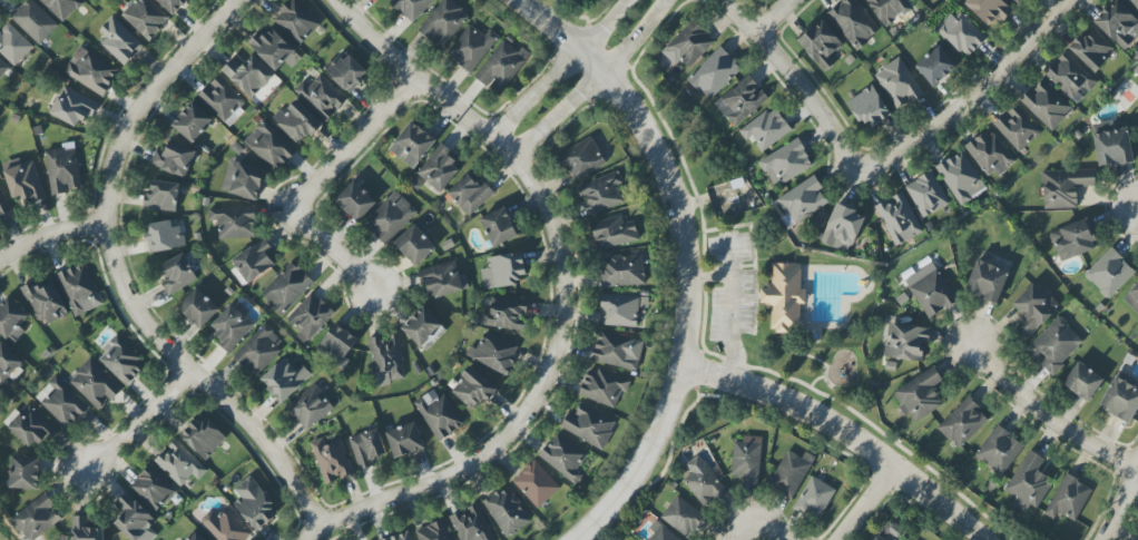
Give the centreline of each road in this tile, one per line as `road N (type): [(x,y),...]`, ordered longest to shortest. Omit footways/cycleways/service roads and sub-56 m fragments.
road 1 (residential): [(335,0),(514,158),(550,223),(562,318),(546,375),(492,449),(297,539)]
road 2 (residential): [(317,524),(272,451),(133,311),(105,225),(112,159),(138,106),(236,0)]
road 3 (tertiary): [(577,539),(630,485),(666,416),(683,367),(681,242),(667,175),(637,117),(580,52),(517,0)]
road 4 (residential): [(683,367),(743,383),(834,425),(985,539)]
road 5 (residential): [(864,175),(964,108),(1071,0)]
road 6 (residential): [(719,0),(801,79),(864,175)]
road 7 (residential): [(514,158),(619,59),(668,0)]
road 8 (residential): [(975,346),(1036,408),(1137,469)]
road 9 (residential): [(628,0),(492,138)]
road 10 (residential): [(296,210),(416,78)]
road 11 (residential): [(85,470),(189,372)]

